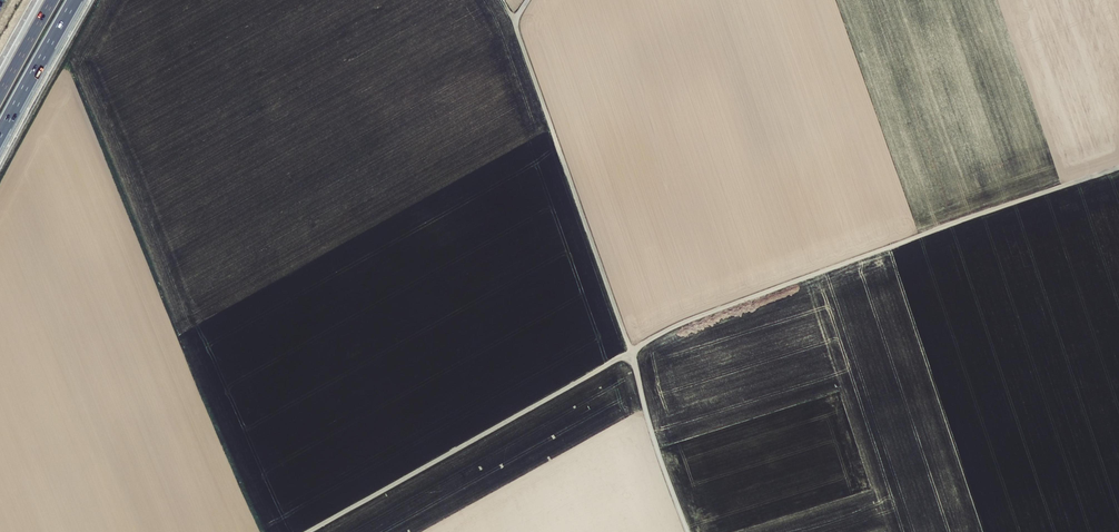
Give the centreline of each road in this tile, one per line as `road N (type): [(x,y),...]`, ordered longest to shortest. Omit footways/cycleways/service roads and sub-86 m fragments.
road 1 (track): [(1118,167),(688,321),(632,351)]
road 2 (track): [(632,351),(308,531)]
road 3 (track): [(516,20),(632,351)]
road 4 (track): [(632,351),(688,531)]
road 5 (motorway): [(0,133),(75,0)]

